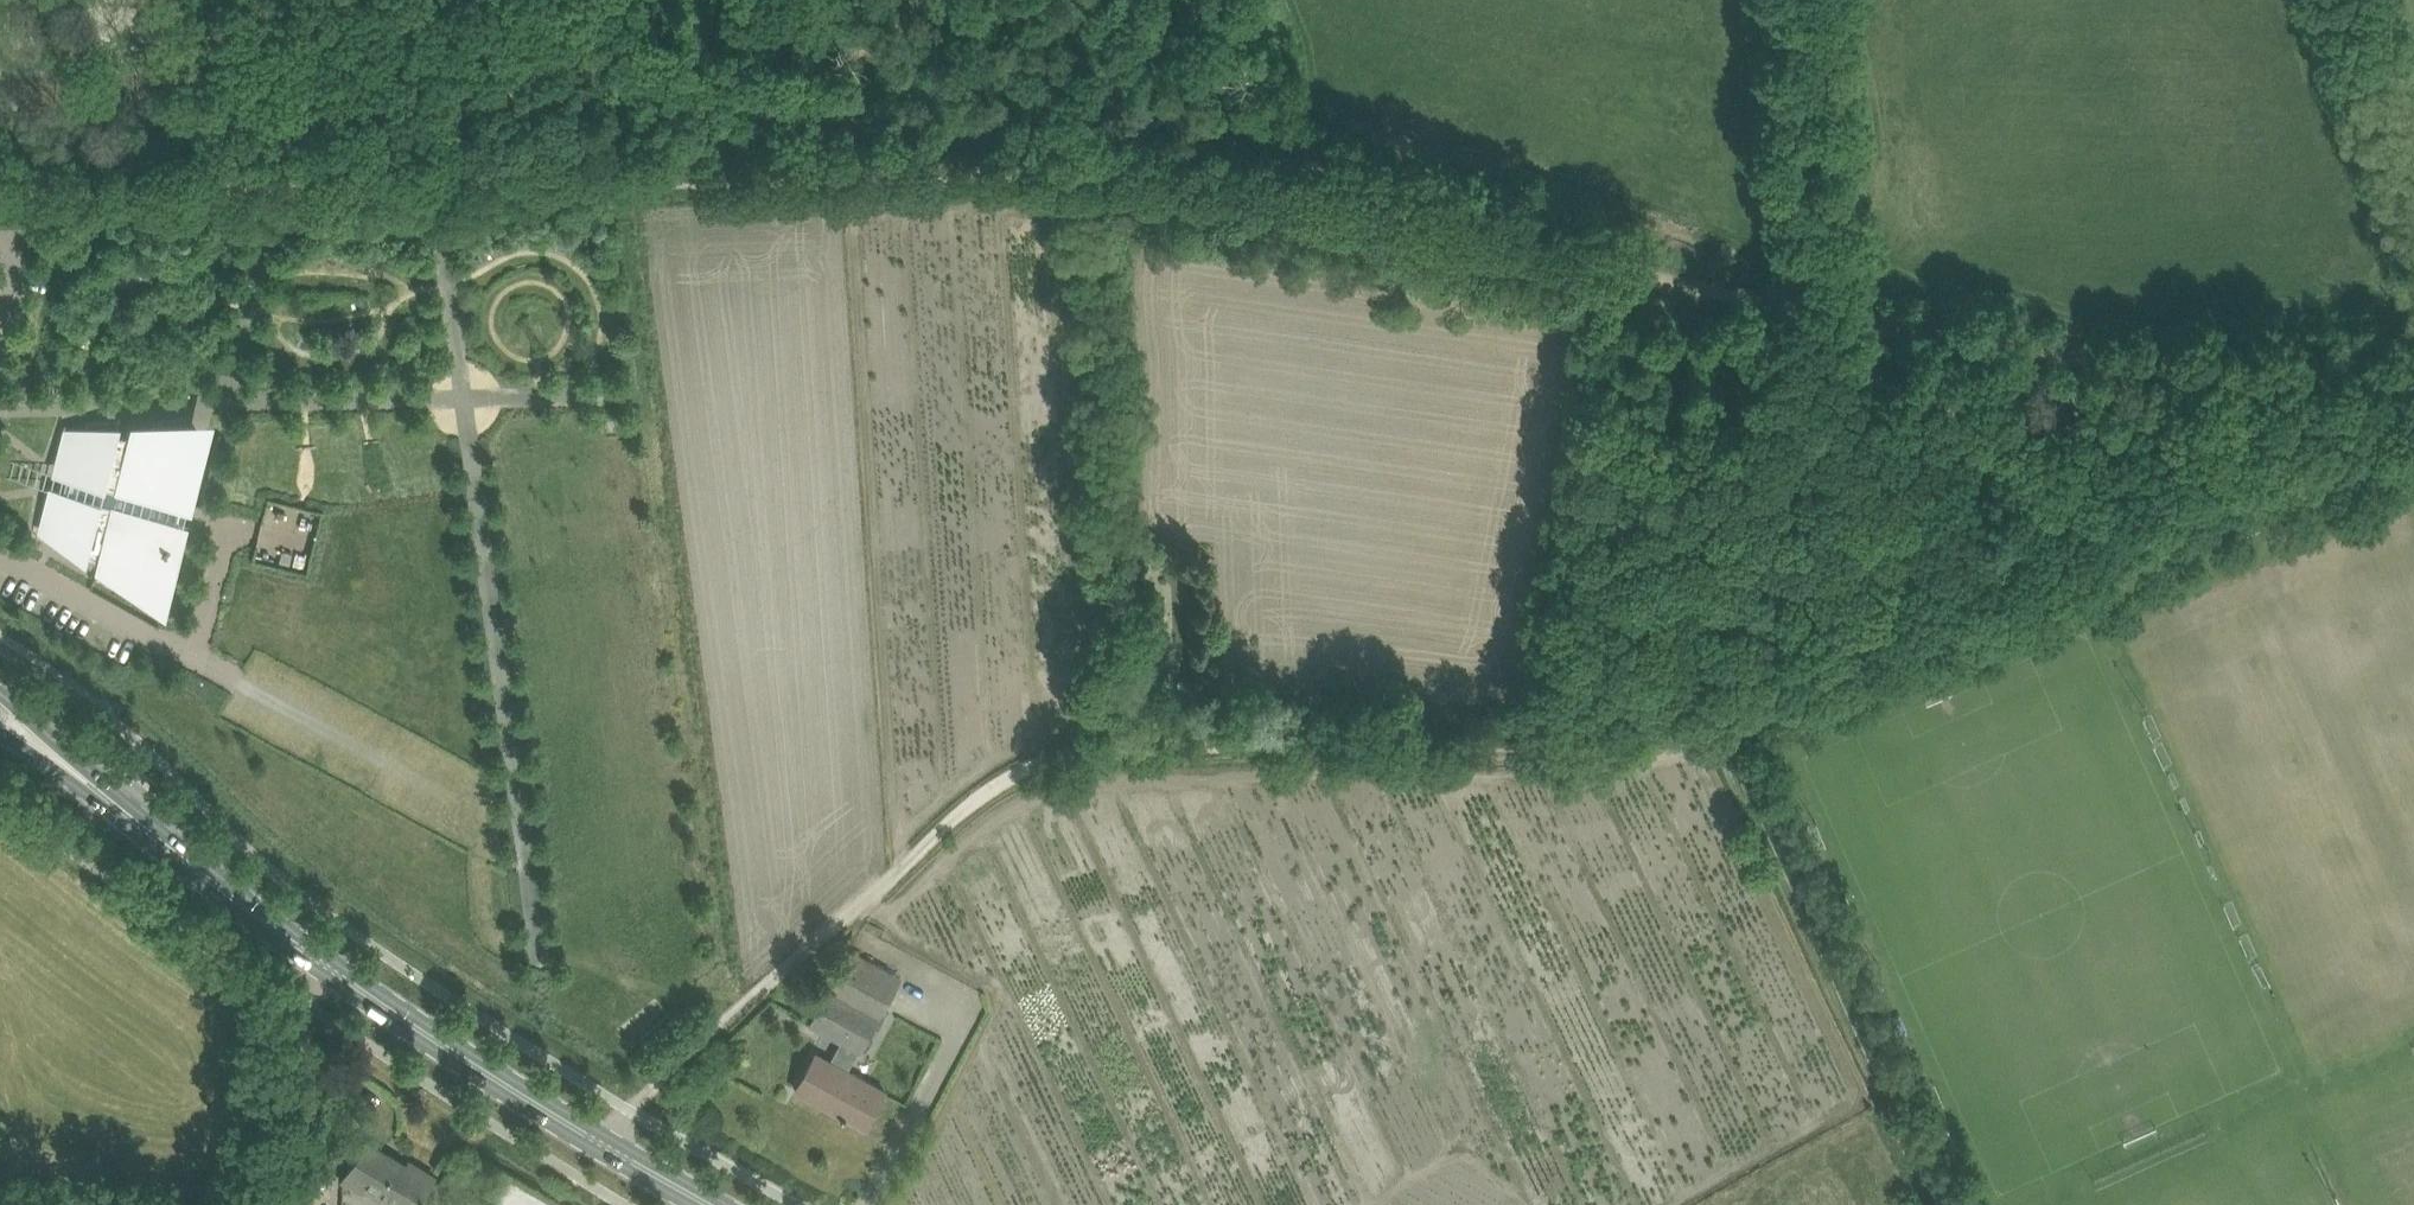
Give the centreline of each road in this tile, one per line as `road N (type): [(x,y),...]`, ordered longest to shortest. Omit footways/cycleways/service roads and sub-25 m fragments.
road 1 (track): [(0,189),(1202,156),(1831,299),(2144,356),(2413,382)]
road 2 (primary): [(708,1204),(617,1155),(261,922),(85,779)]

